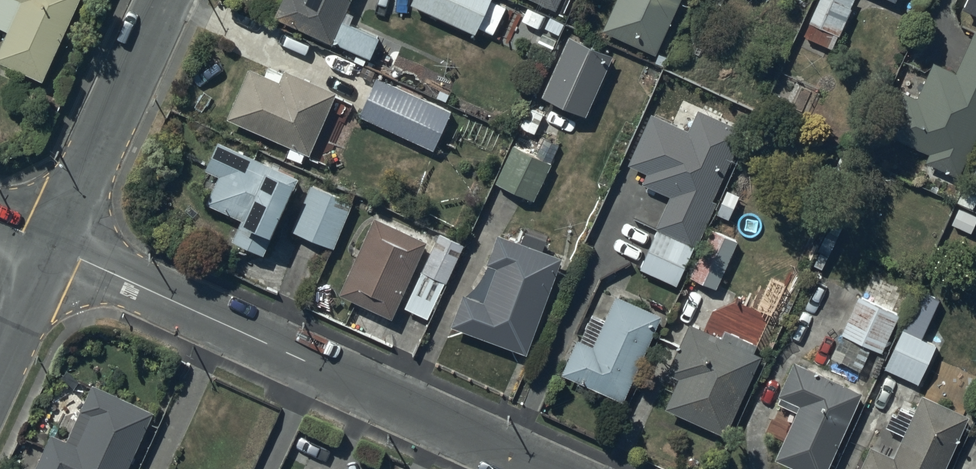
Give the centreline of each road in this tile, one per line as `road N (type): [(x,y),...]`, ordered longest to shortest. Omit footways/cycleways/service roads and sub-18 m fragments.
road 1 (residential): [(53,245),(547,468)]
road 2 (tertiary): [(164,0),(53,245)]
road 3 (residential): [(53,245),(0,362)]

